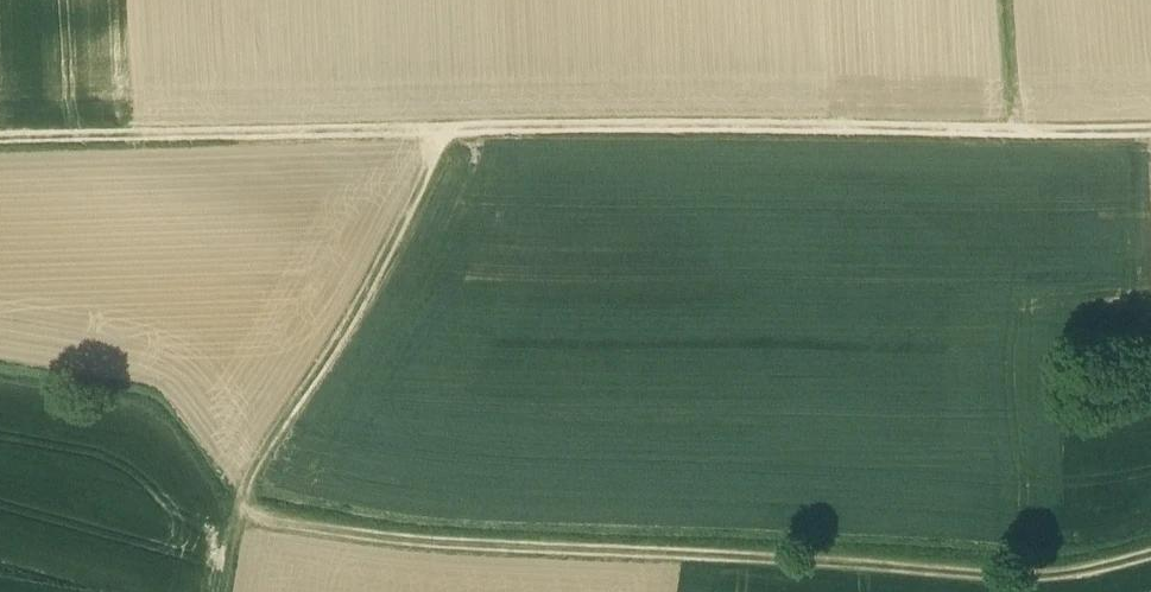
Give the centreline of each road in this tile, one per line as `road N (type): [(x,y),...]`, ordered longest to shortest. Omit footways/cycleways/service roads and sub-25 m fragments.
road 1 (track): [(1150,133),(431,132),(0,143)]
road 2 (track): [(1150,561),(1035,581),(419,546),(239,516)]
road 3 (track): [(445,132),(239,516)]
road 4 (track): [(1018,0),(1026,131)]

